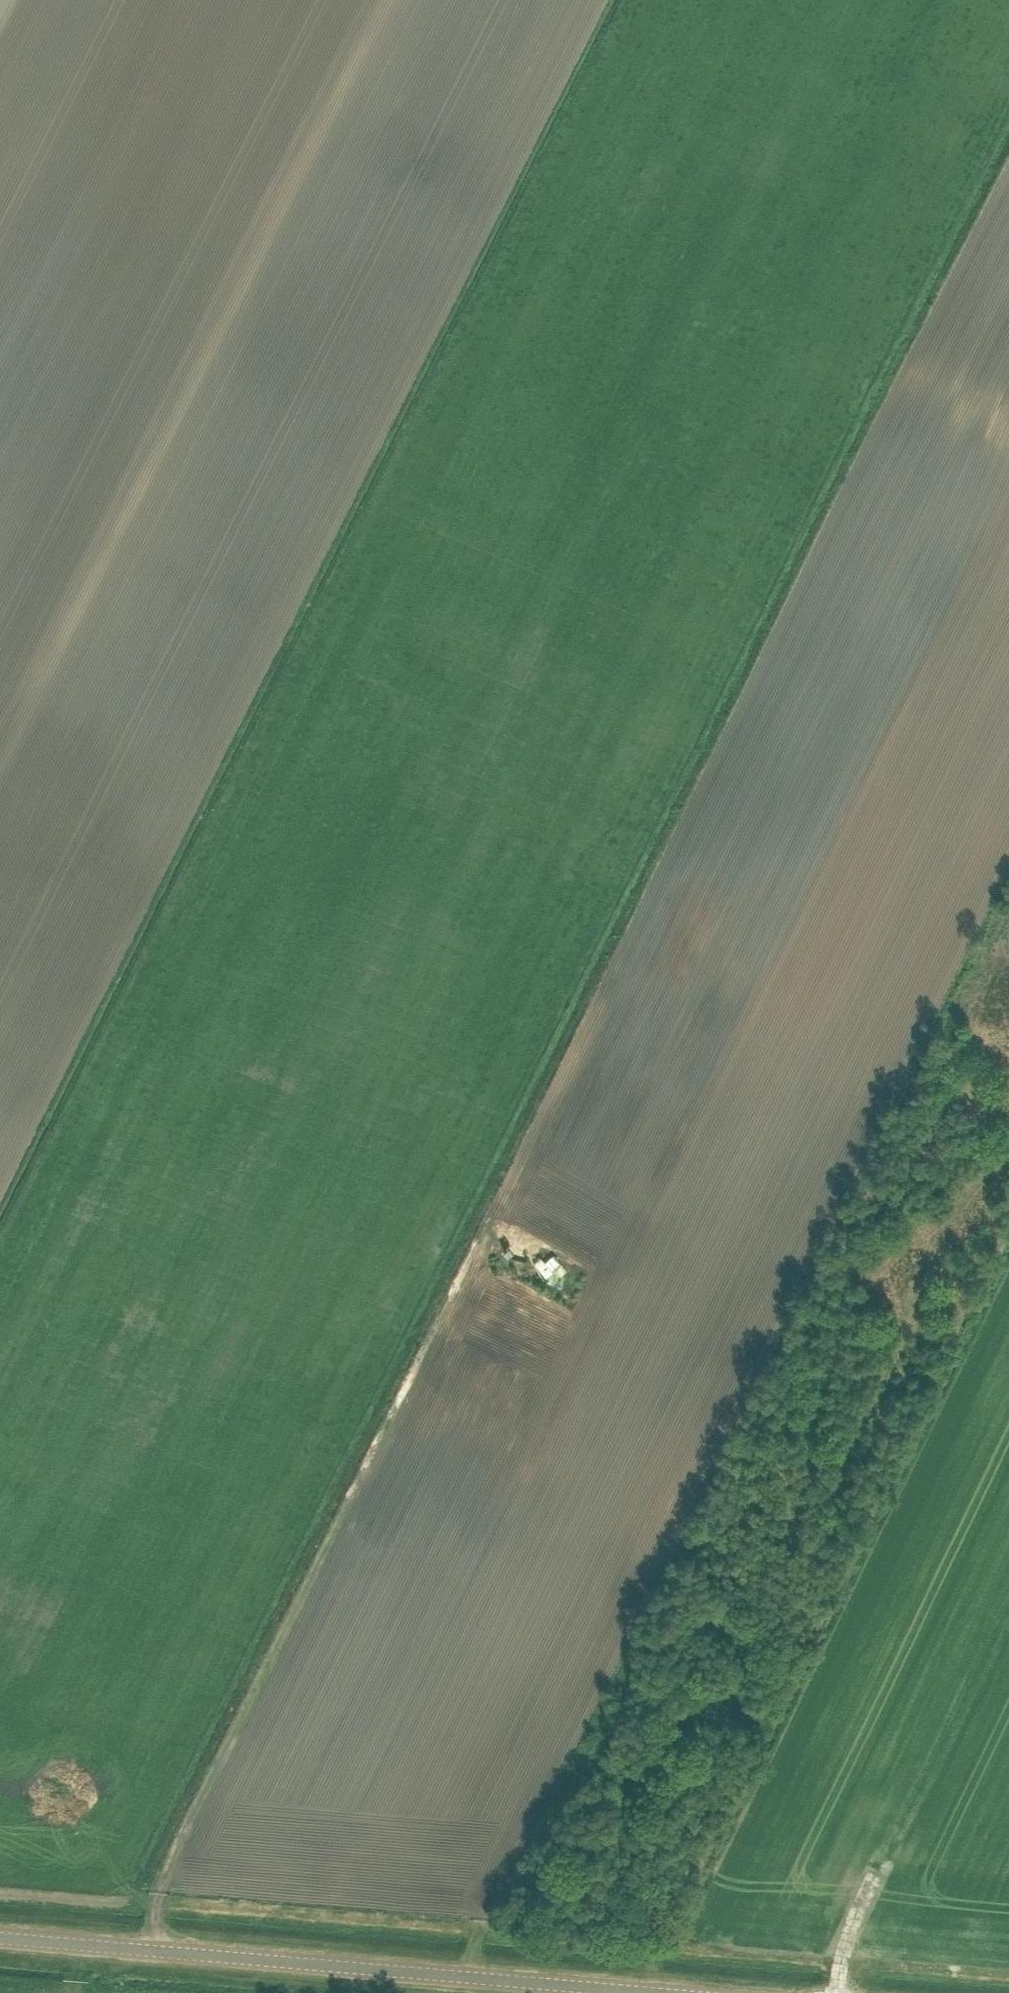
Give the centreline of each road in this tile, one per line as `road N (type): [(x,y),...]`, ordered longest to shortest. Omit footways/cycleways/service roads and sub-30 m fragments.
road 1 (unclassified): [(654,1992),(0,1937)]

